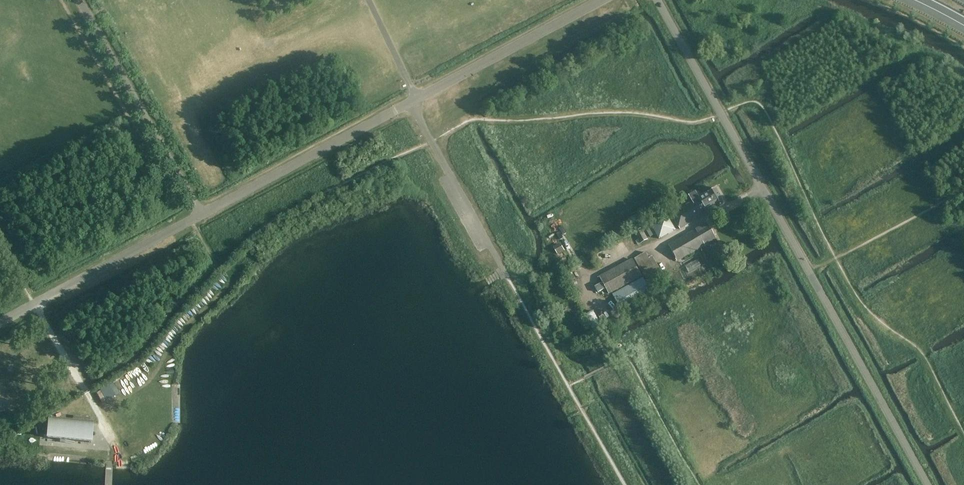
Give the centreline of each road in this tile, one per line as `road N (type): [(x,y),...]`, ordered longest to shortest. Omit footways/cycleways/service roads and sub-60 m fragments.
road 1 (unclassified): [(0,325),(600,0)]
road 2 (unclassified): [(926,484),(656,0)]

